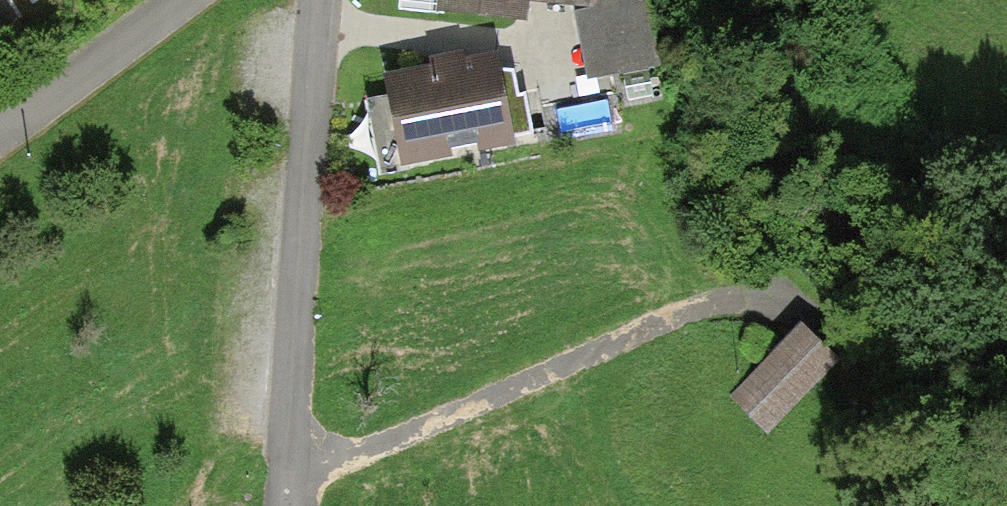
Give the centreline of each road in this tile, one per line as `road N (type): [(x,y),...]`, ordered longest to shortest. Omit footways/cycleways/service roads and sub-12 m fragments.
road 1 (track): [(286,461),(352,458),(699,309),(764,300),(824,311)]
road 2 (unclassified): [(319,0),(284,505)]
road 3 (track): [(703,0),(770,97),(886,180),(998,339),(1006,365)]

